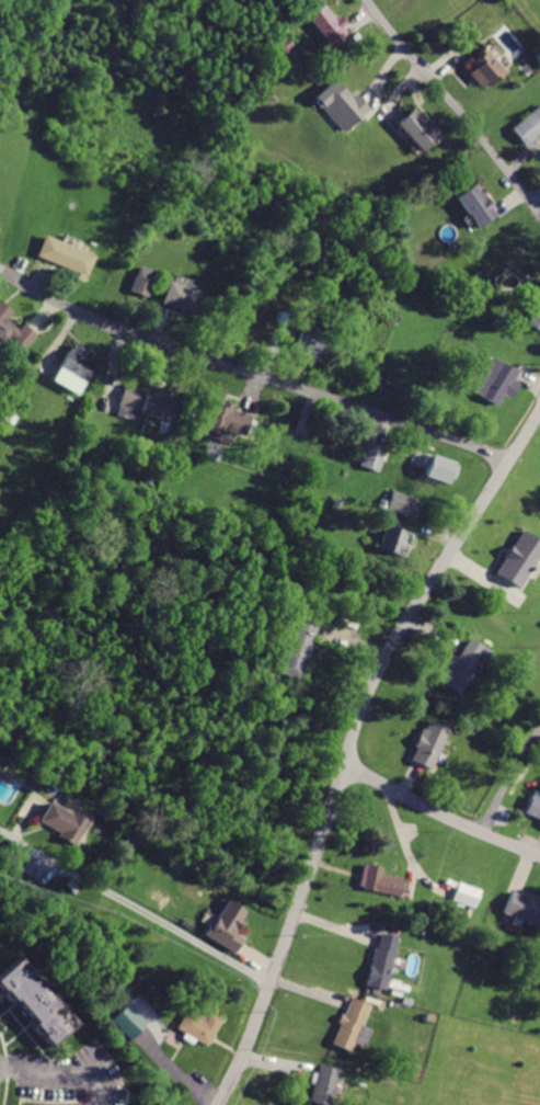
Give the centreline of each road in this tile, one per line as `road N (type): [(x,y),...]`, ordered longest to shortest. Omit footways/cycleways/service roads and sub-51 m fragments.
road 1 (residential): [(217,1104),(248,1044),(375,679),(539,413)]
road 2 (residential): [(507,466),(473,447),(113,328),(0,270)]
road 3 (residential): [(368,0),(539,211)]
road 4 (residential): [(343,767),(539,856)]

